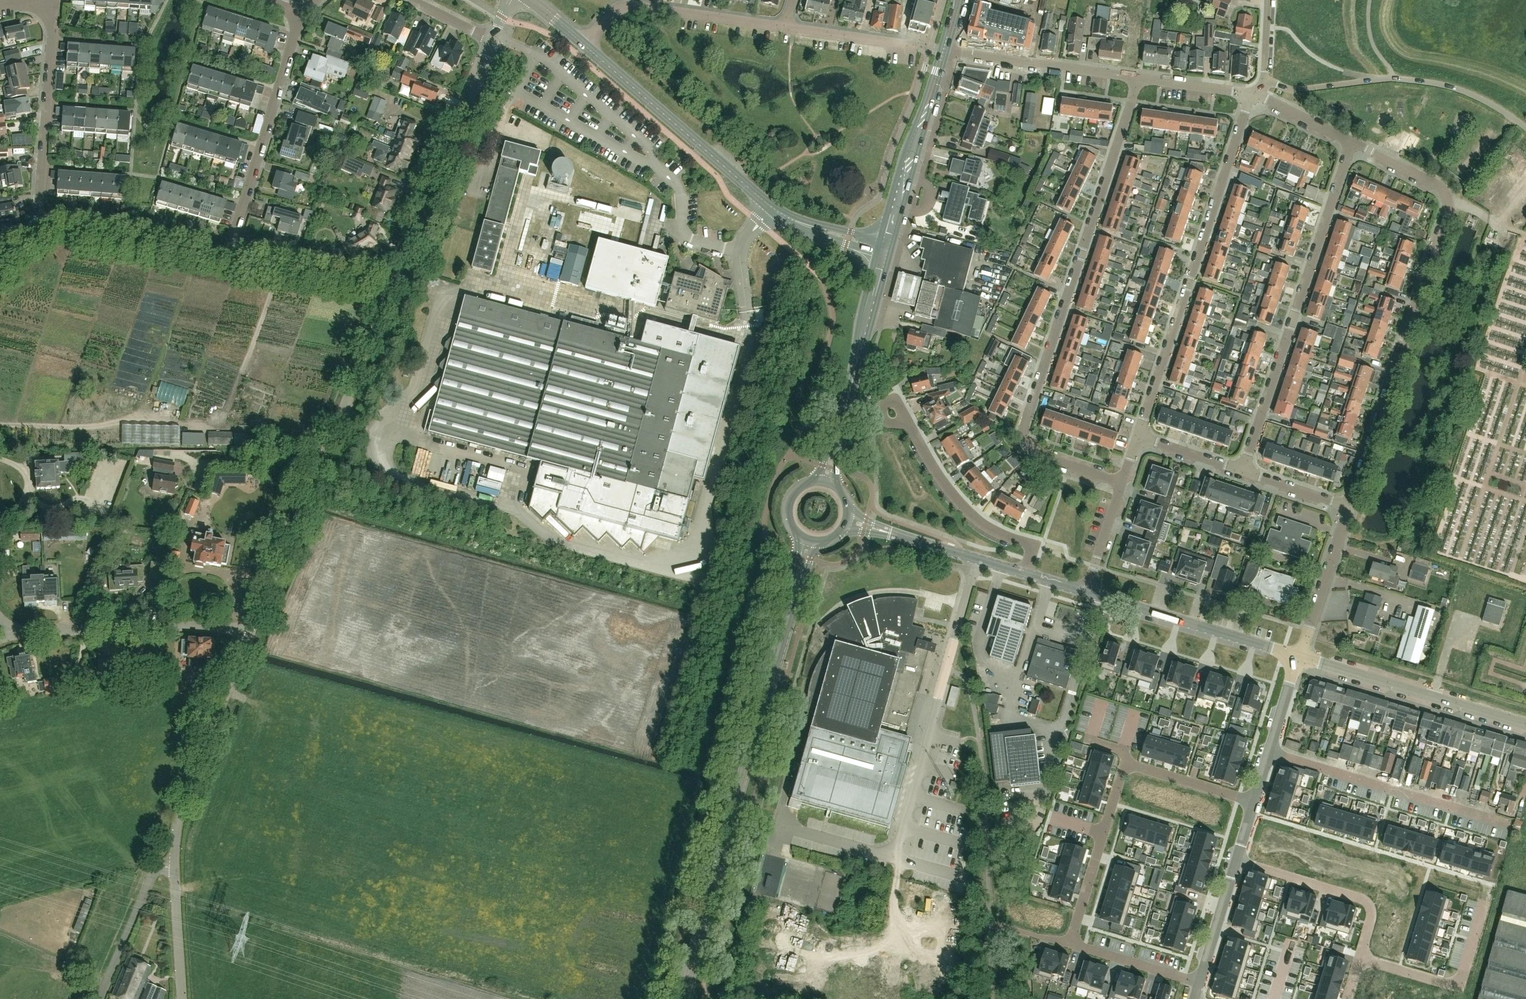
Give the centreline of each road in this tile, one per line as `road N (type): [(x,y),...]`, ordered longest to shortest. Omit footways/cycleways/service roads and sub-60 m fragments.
road 1 (residential): [(1122,483),(1040,455),(1024,429),(1139,78)]
road 2 (secondary): [(680,998),(808,540)]
road 3 (residential): [(1200,982),(1069,944),(1126,764),(1255,803)]
road 4 (residential): [(1350,506),(1448,210),(1438,185),(1352,141)]
road 5 (track): [(1341,534),(1384,543),(1409,529),(1455,386),(1448,328),(1488,218)]
road 6 (track): [(0,423),(214,422),(228,406),(281,268)]
road 7 (residential): [(251,632),(391,286)]
road 8 (residential): [(1251,94),(1136,437)]
road 9 (residential): [(1242,470),(1352,141)]
road 10 (unclassified): [(1264,79),(1293,90),(1372,79),(1438,83),(1492,103),(1525,127)]
road 11 (residential): [(391,286),(494,37)]
road 12 (residential): [(229,259),(301,13)]
road 13 (residential): [(175,867),(182,801),(251,632)]
road 14 (tertiary): [(772,208),(584,45)]
road 15 (unclassified): [(1525,726),(1299,656)]
road 16 (secondary): [(824,484),(882,258)]
road 17 (residential): [(45,232),(39,209),(53,4)]
road 18 (residential): [(27,632),(251,632)]
road 19 (unclassified): [(1299,656),(1088,591)]
road 20 (residential): [(784,27),(630,6),(613,12),(584,45)]
road 21 (residential): [(1026,573),(1035,545),(974,515),(913,433)]
road 22 (secondary): [(887,241),(944,51)]
road 23 (residential): [(1139,78),(944,51)]
road 24 (residential): [(1360,959),(1458,988),(1483,900)]
road 25 (residential): [(1360,959),(1371,919),(1364,901),(1238,861)]
road 26 (unclassified): [(1026,573),(845,519)]
road 27 (residential): [(229,259),(45,232)]
road 28 (residential): [(391,286),(229,259)]
road 29 (residential): [(100,998),(153,873),(175,867)]
road 30 (residential): [(1299,656),(1350,506)]
road 31 (unclassified): [(1255,803),(1299,656)]
road 32 (unclassified): [(182,998),(175,867)]
road 33 (residential): [(913,46),(784,27)]
road 34 (unclassified): [(1200,982),(1238,861)]

